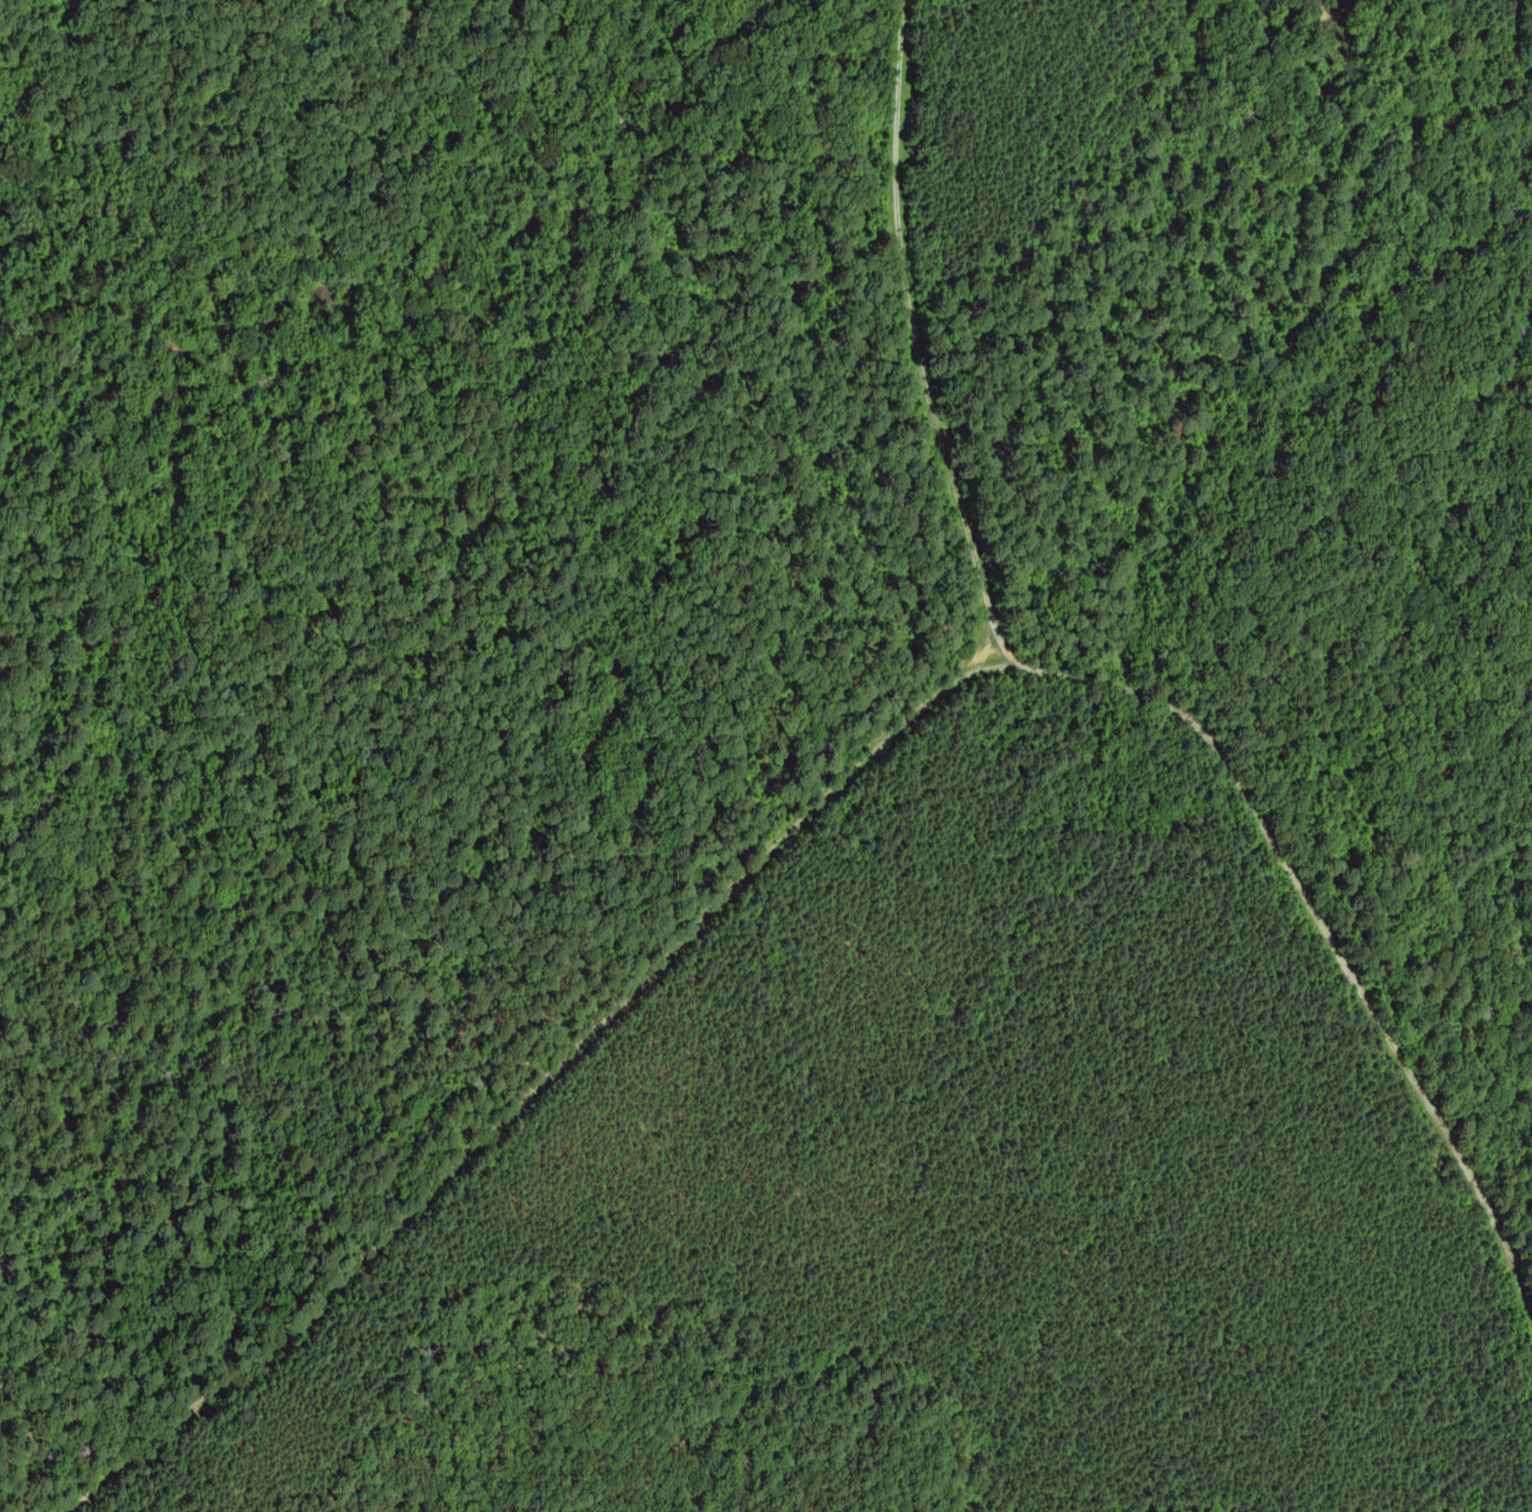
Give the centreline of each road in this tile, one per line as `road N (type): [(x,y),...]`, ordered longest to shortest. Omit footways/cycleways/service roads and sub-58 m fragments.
road 1 (track): [(1531,1322),(1468,1169),(1225,758),(1188,718),(1136,690),(1008,667),(964,674),(923,702),(813,803),(327,1301),(70,1511)]
road 2 (track): [(1008,667),(928,392),(902,259),(903,0)]

